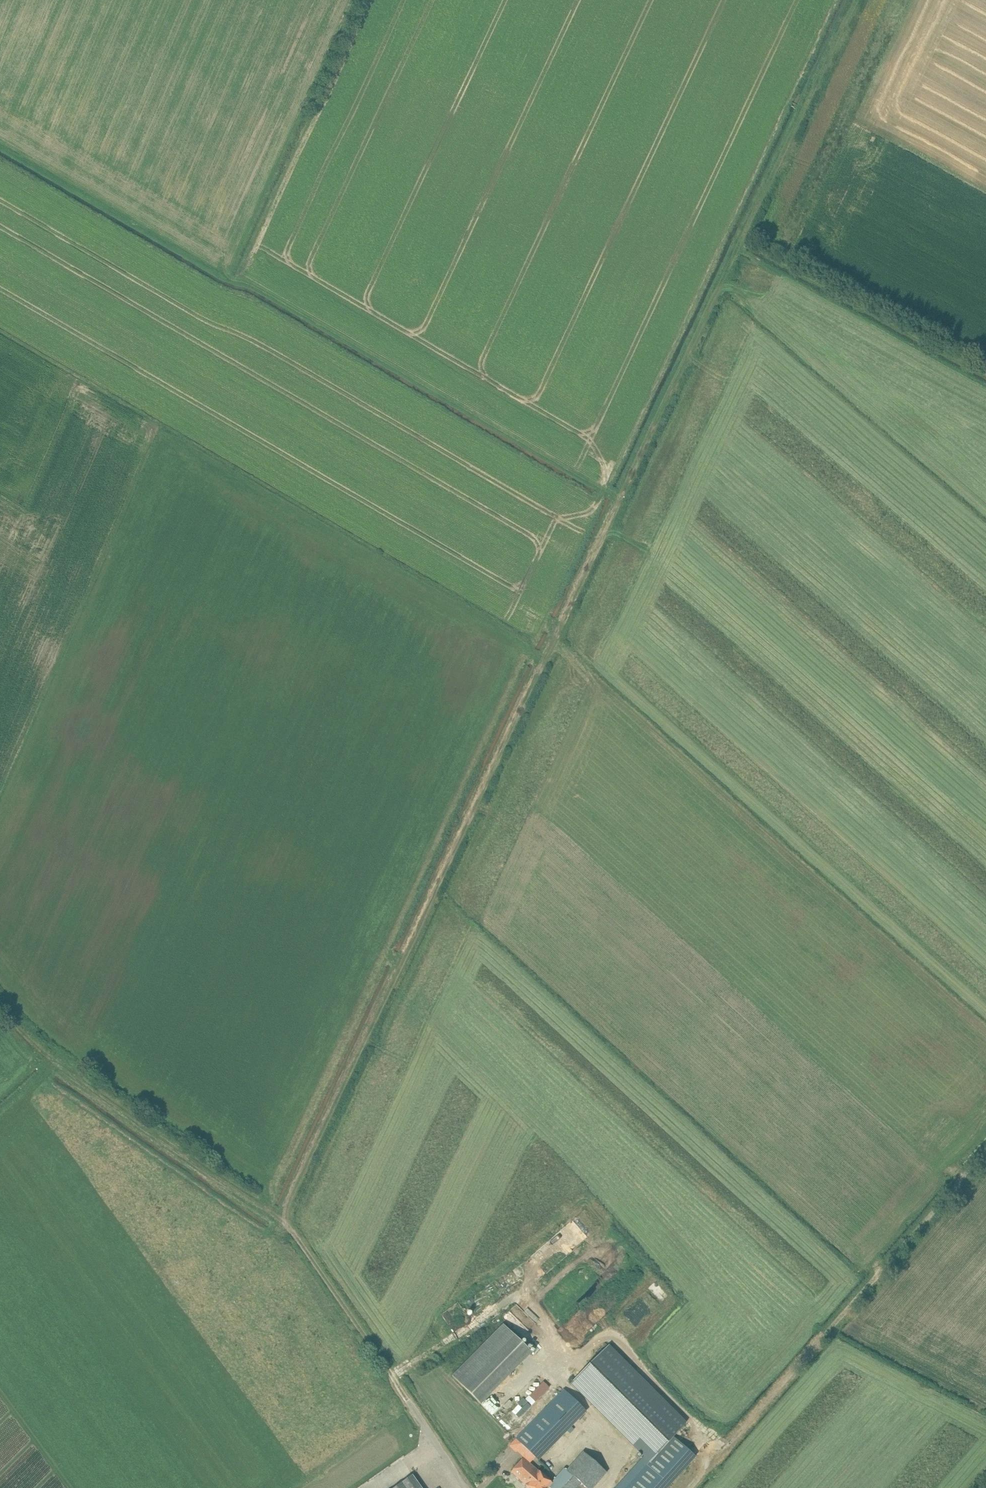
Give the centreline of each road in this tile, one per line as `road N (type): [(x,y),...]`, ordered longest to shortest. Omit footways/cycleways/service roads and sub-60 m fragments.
road 1 (track): [(281,1222),(856,0)]
road 2 (track): [(0,1005),(51,1059),(281,1222)]
road 3 (track): [(281,1222),(407,1400)]

